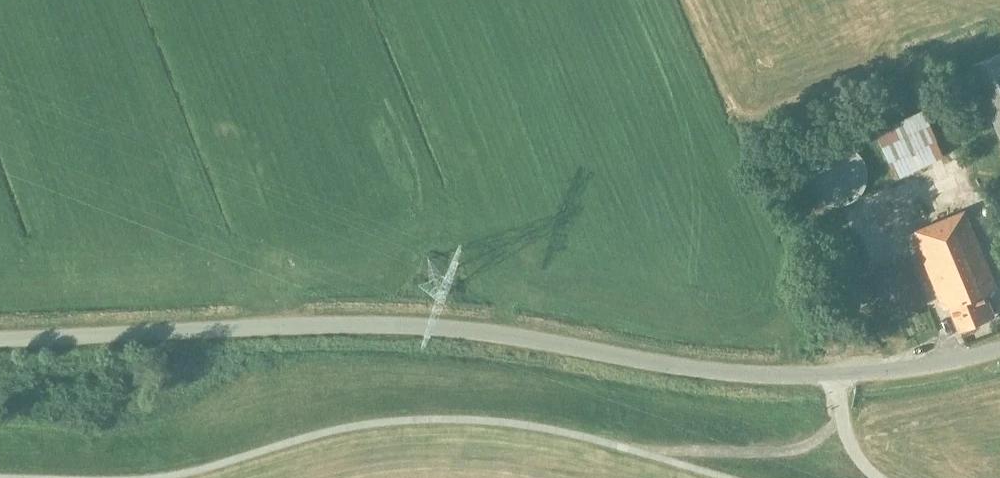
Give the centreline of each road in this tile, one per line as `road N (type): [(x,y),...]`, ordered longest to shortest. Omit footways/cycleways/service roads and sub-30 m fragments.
road 1 (unclassified): [(999,349),(883,371),(778,376),(433,327),(0,340)]
road 2 (track): [(840,420),(795,450),(654,457)]

